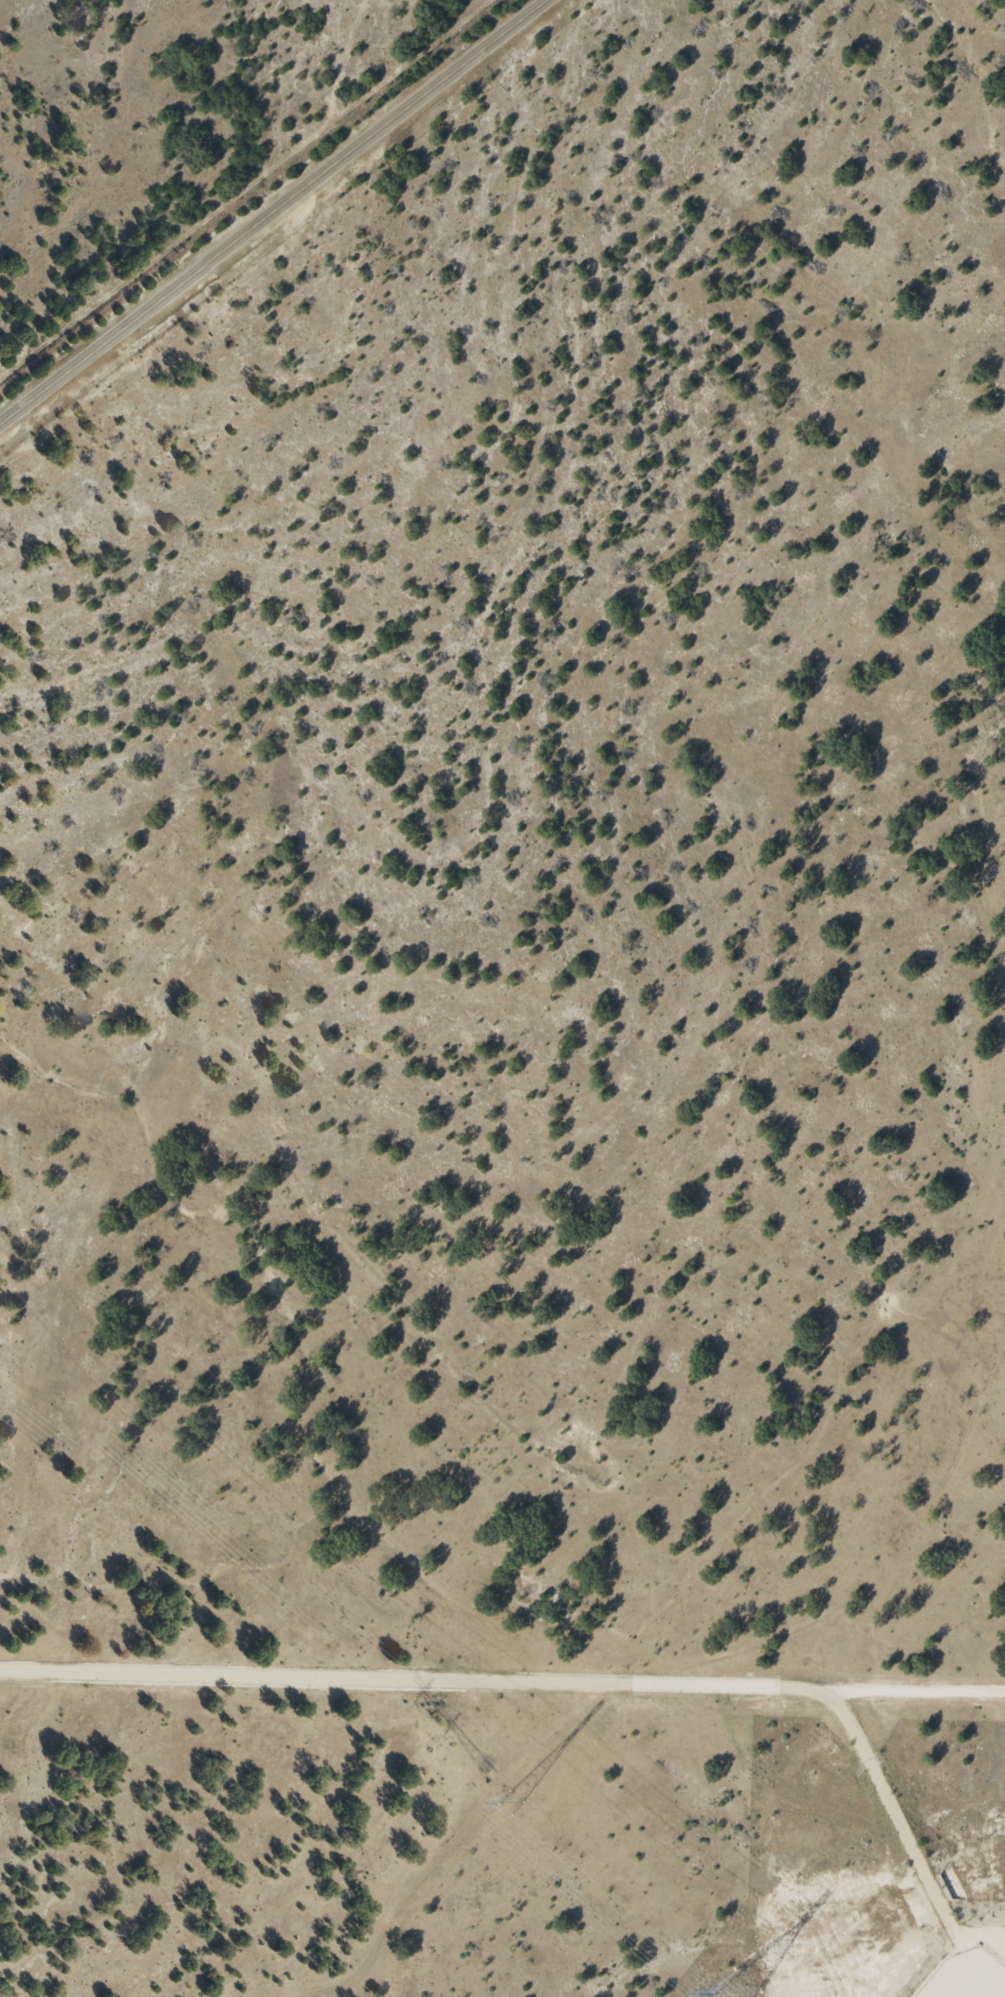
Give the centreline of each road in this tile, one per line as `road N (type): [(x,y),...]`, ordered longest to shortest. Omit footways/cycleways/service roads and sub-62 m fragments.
road 1 (secondary): [(0,427),(553,0)]

